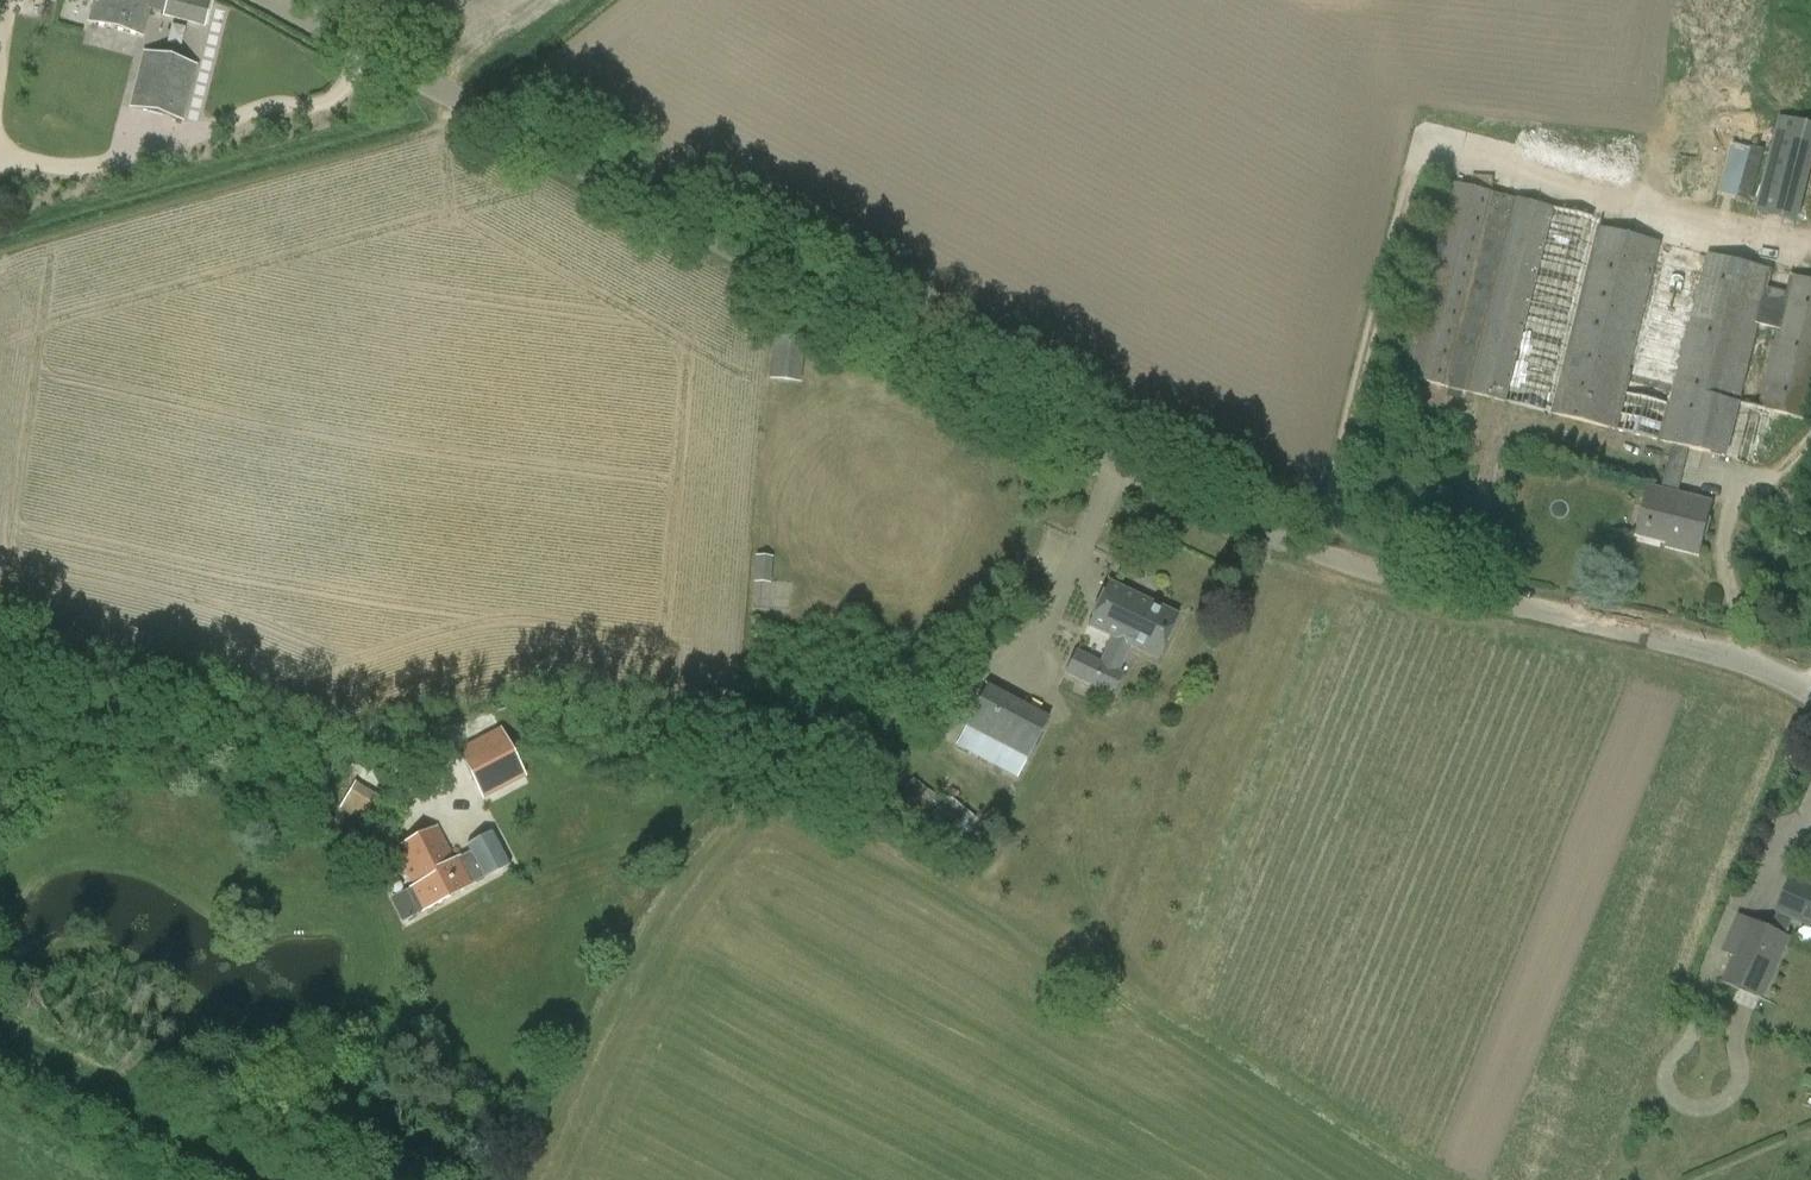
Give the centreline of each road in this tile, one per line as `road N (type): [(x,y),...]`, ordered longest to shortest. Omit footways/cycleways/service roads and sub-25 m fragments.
road 1 (unclassified): [(1810,691),(1726,653),(1447,590),(1223,513),(273,0)]

